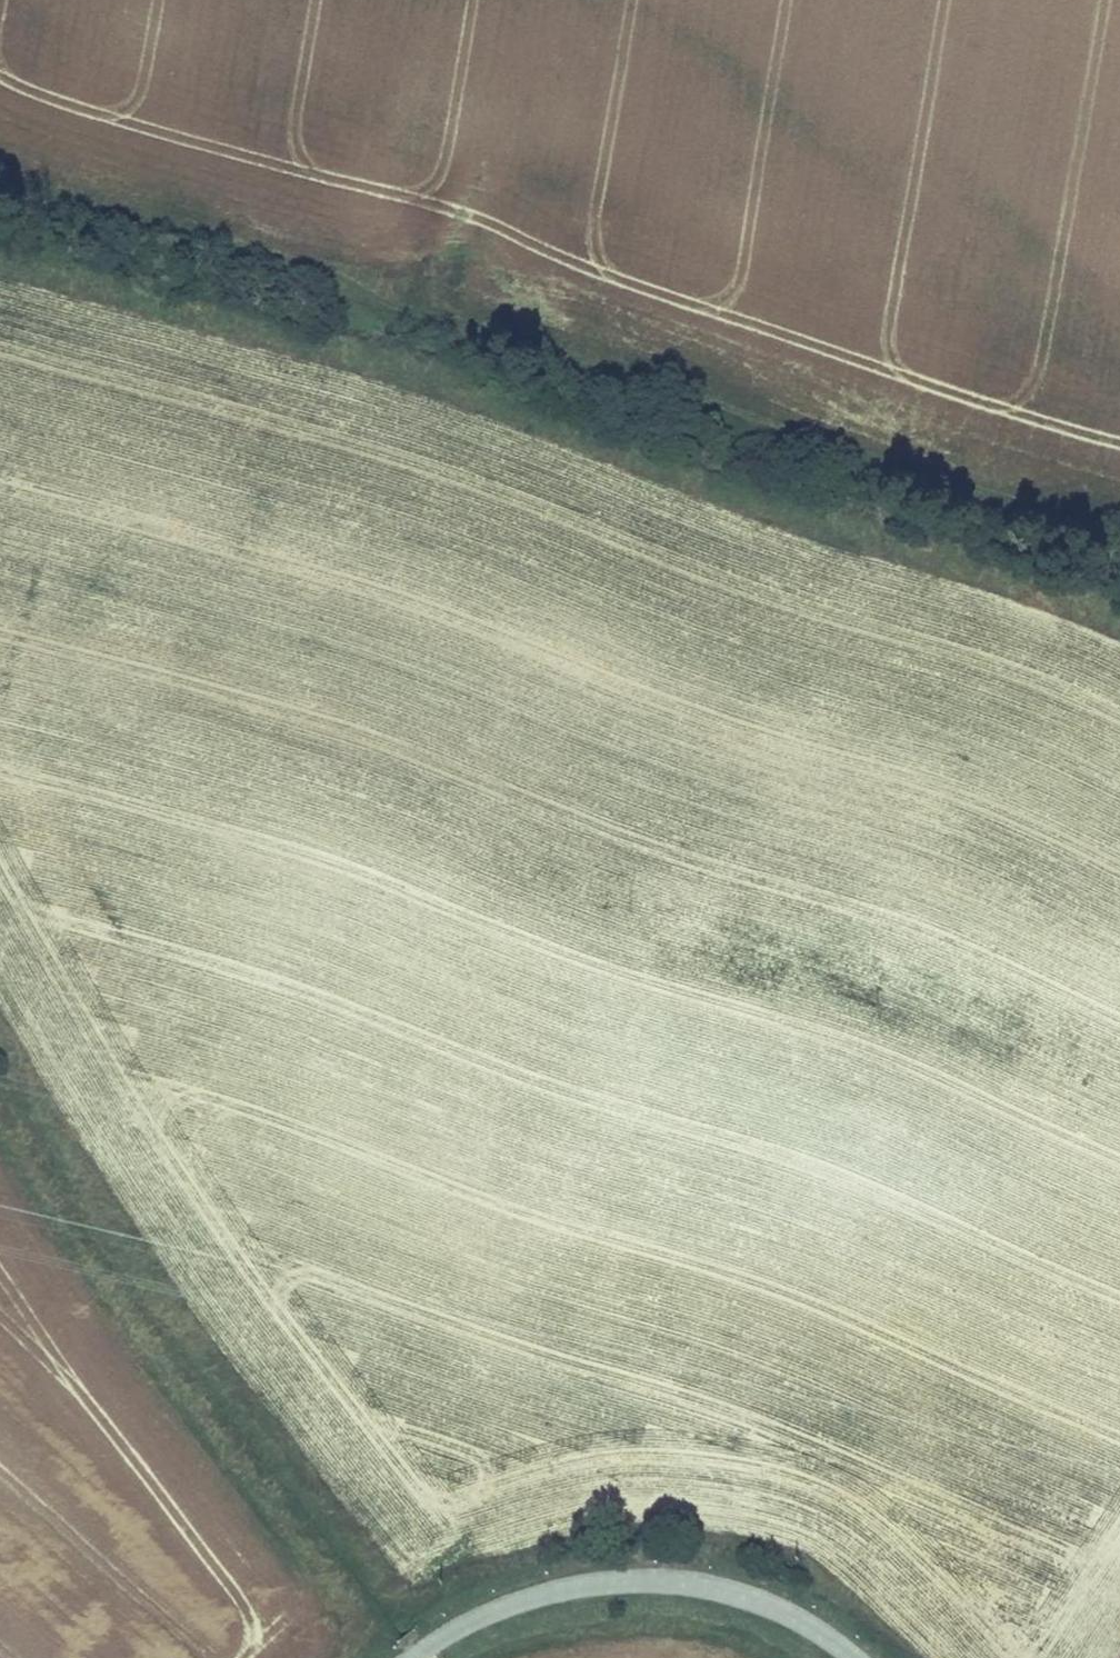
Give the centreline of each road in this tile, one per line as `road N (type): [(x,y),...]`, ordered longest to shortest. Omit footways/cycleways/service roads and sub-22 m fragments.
road 1 (tertiary): [(855,1657),(793,1616),(732,1590),(668,1580),(533,1596),(461,1622),(413,1657)]

